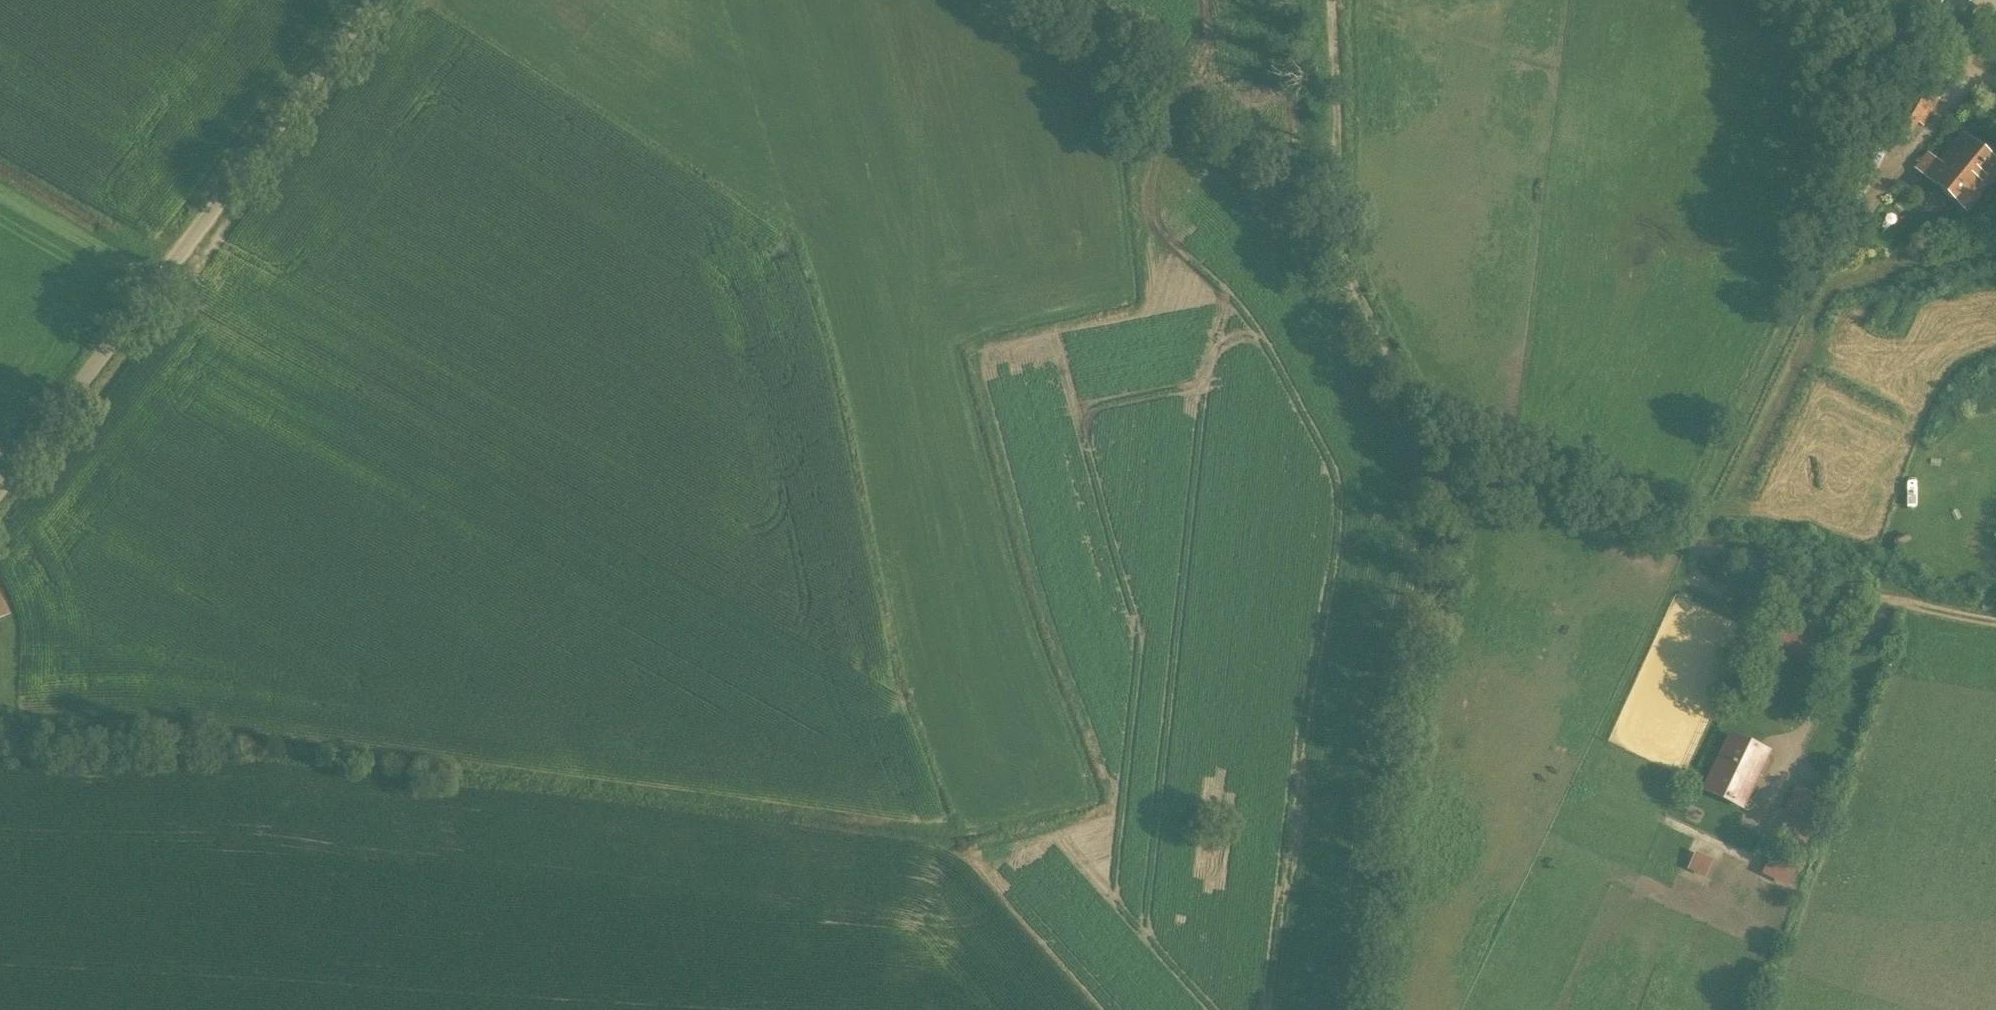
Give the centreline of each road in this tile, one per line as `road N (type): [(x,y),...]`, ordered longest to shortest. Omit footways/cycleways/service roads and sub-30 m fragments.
road 1 (unclassified): [(0,493),(386,0)]
road 2 (track): [(1435,443),(1312,238),(1139,80),(1030,0)]
road 3 (track): [(1995,625),(1887,604),(1520,485),(1435,443)]
road 4 (track): [(1372,1009),(1440,522),(1435,443)]
road 5 (track): [(1317,0),(1324,47),(1318,248)]

